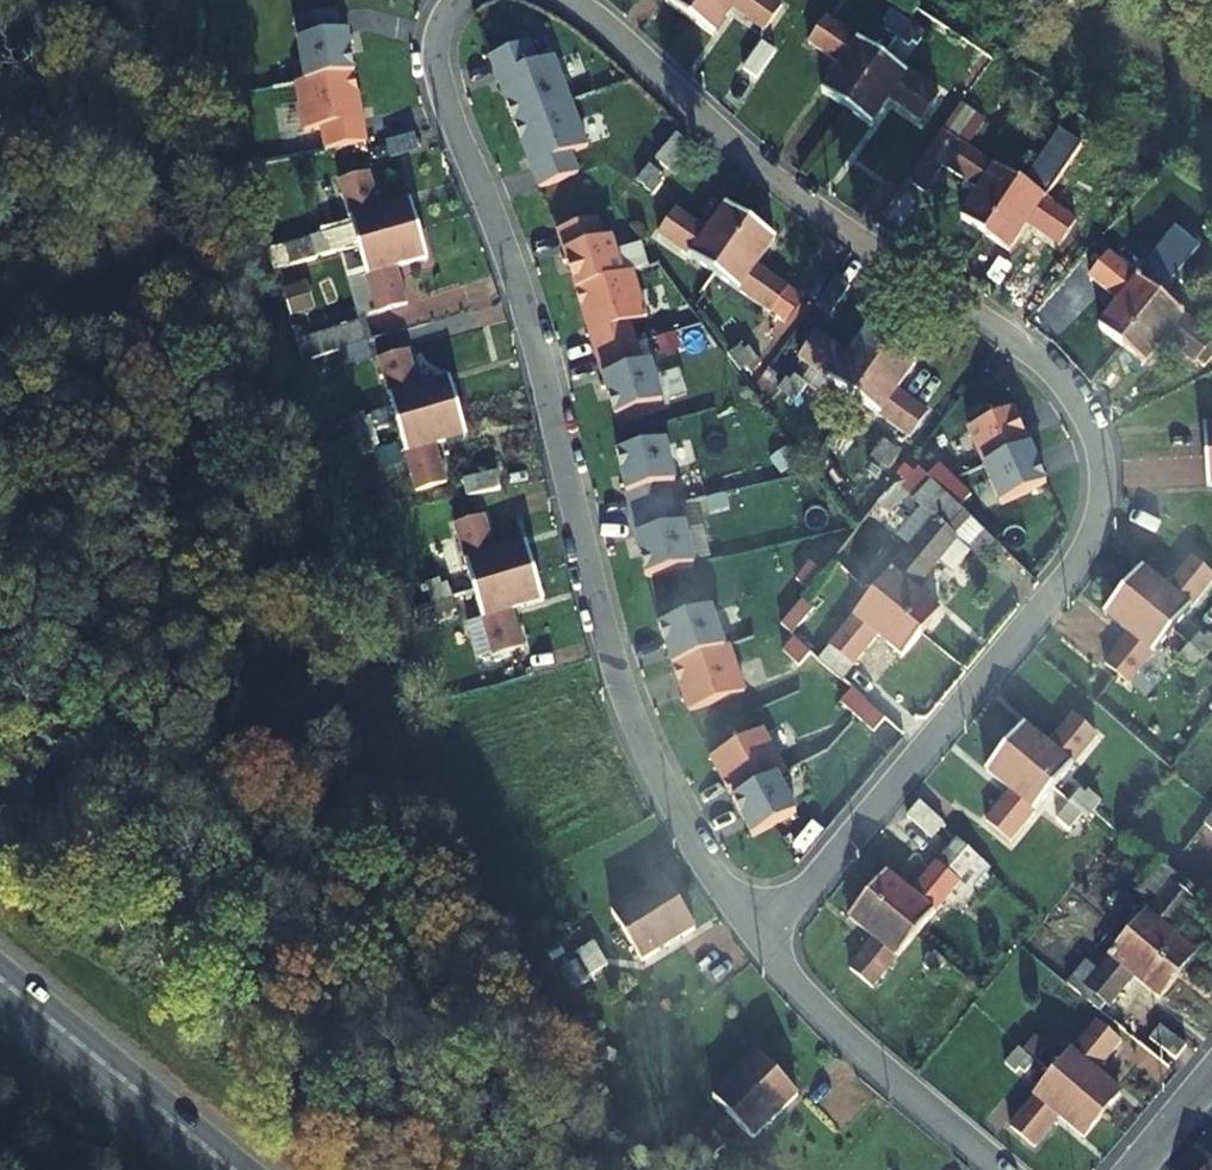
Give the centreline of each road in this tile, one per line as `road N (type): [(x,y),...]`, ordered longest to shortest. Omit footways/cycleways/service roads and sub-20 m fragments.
road 1 (residential): [(762,945),(683,826),(621,693),(526,318),(439,83),(435,45),(457,0)]
road 2 (residential): [(566,0),(614,34),(778,184),(1026,350),(1066,387),(1092,435),(1101,488),(1091,535),(1053,591)]
road 3 (residential): [(1053,591),(762,945)]
road 4 (residential): [(762,945),(843,1036),(1002,1169)]
road 5 (secondary): [(0,981),(230,1169)]
road 6 (residential): [(1131,1169),(1211,1073)]

